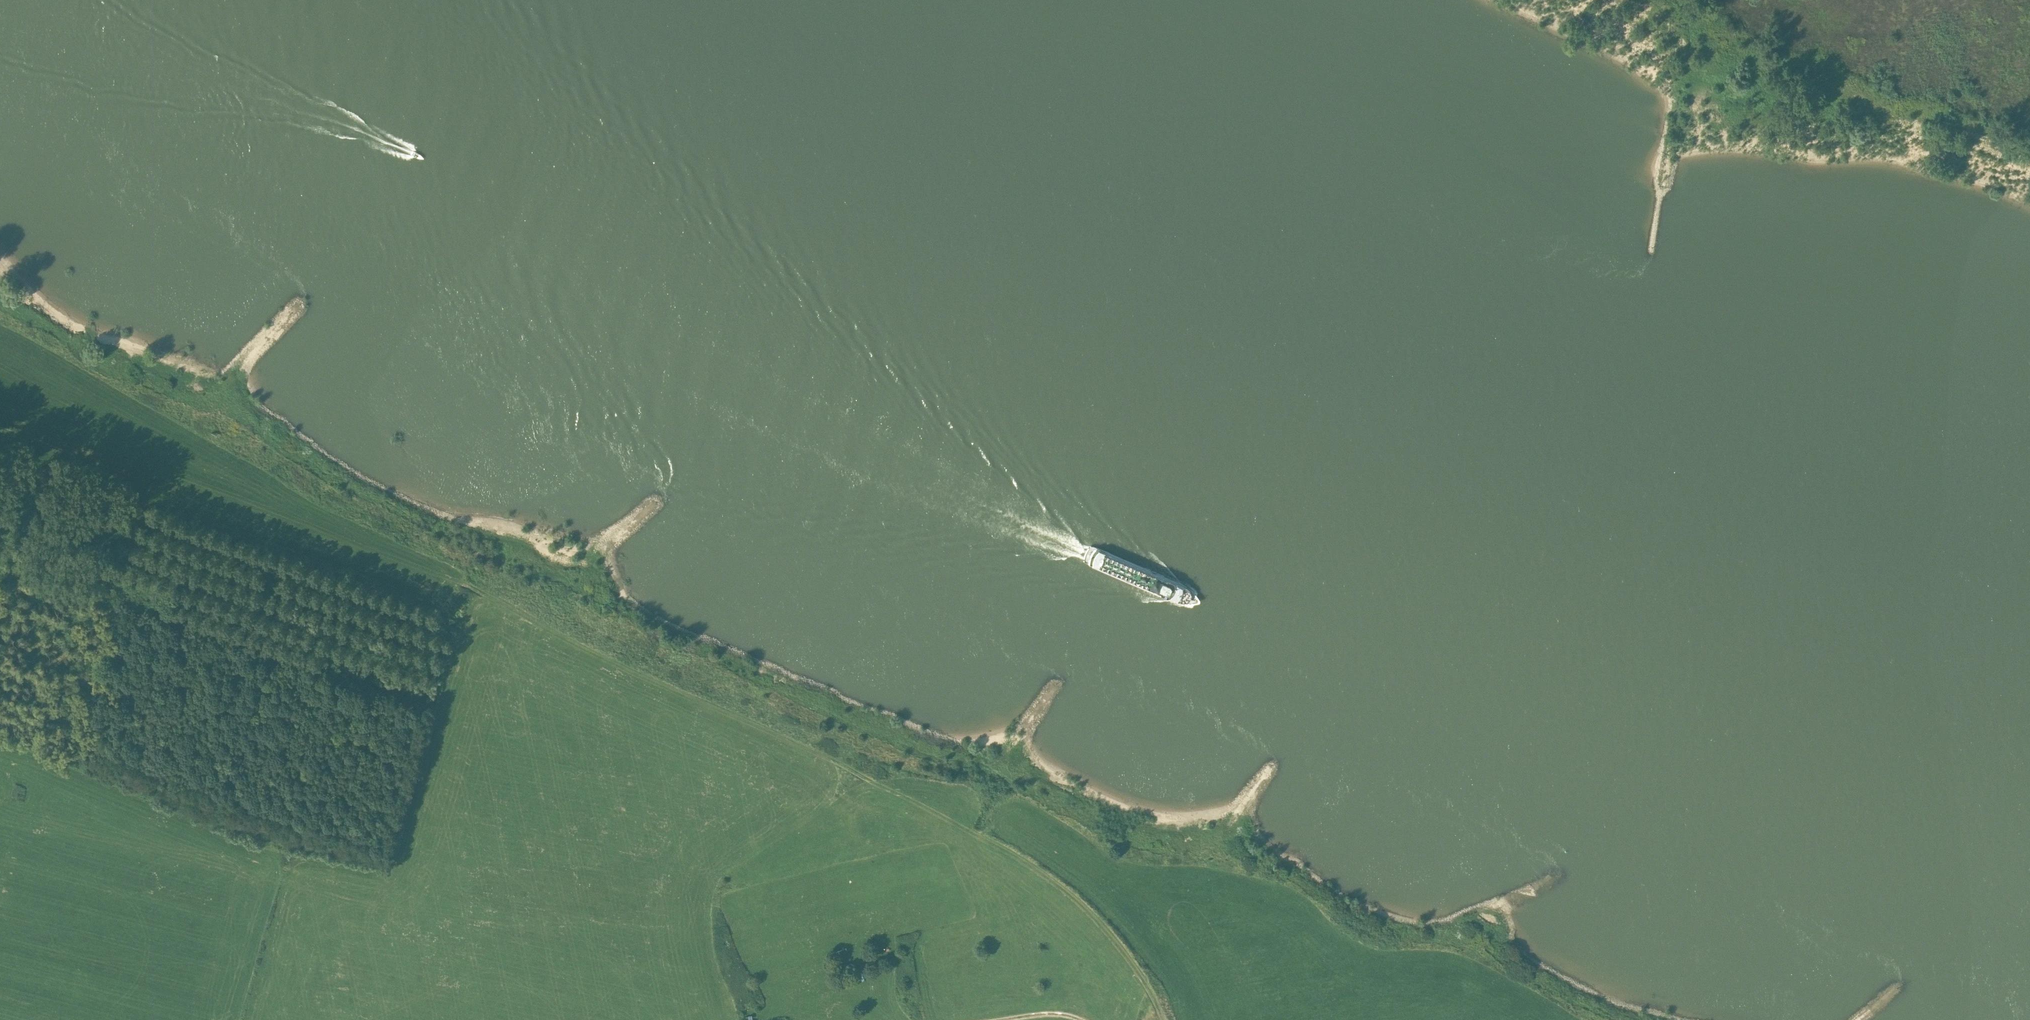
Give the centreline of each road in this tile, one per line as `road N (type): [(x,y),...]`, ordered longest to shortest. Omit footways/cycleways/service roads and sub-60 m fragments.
road 1 (track): [(492,593),(635,668),(853,766),(843,796),(950,823),(1005,848),(1069,889),(1101,921),(1163,1019)]

